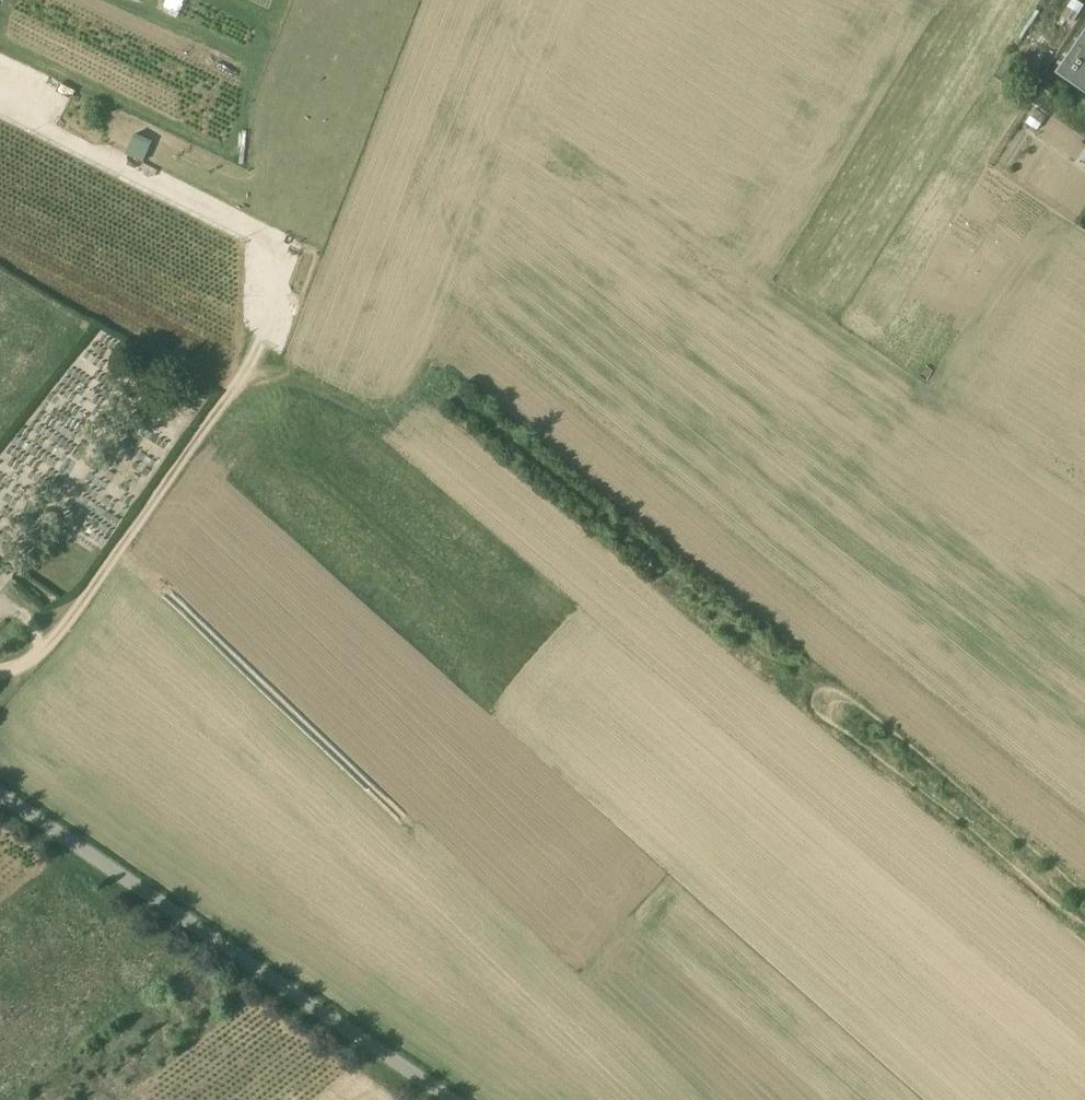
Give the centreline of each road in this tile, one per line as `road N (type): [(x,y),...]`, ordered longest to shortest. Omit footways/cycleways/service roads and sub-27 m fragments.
road 1 (unclassified): [(451,1099),(0,796)]

